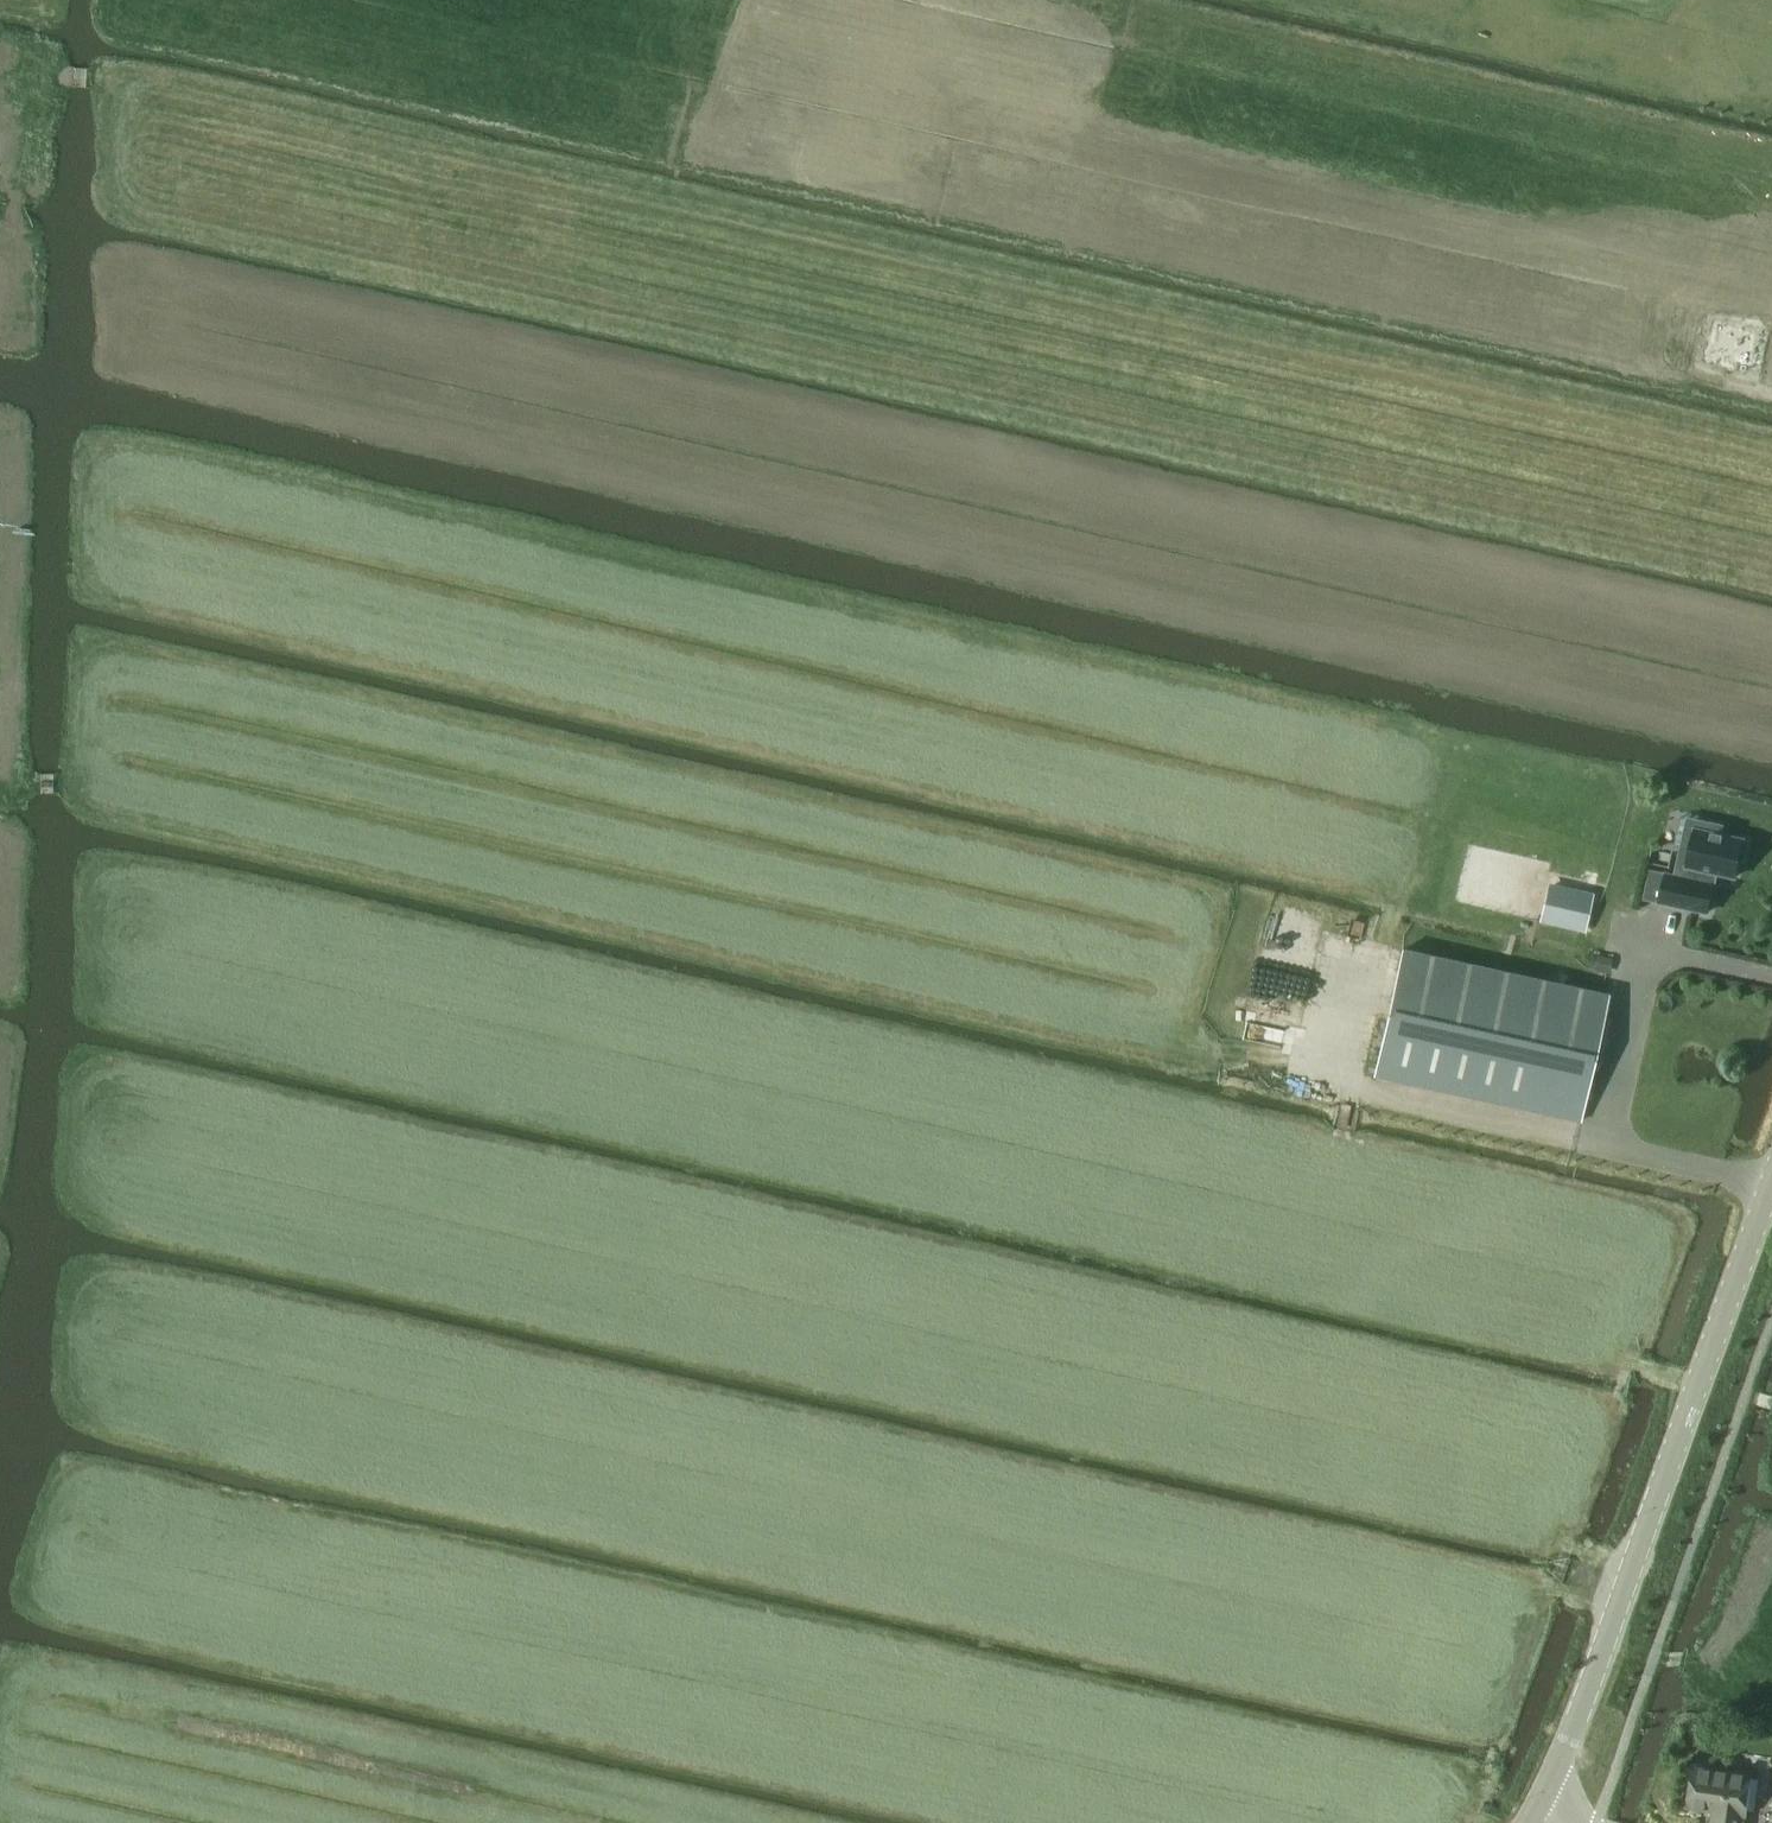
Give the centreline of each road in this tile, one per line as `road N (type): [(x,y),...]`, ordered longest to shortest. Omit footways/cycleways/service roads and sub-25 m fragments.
road 1 (tertiary): [(1530,1822),(1771,1203)]

